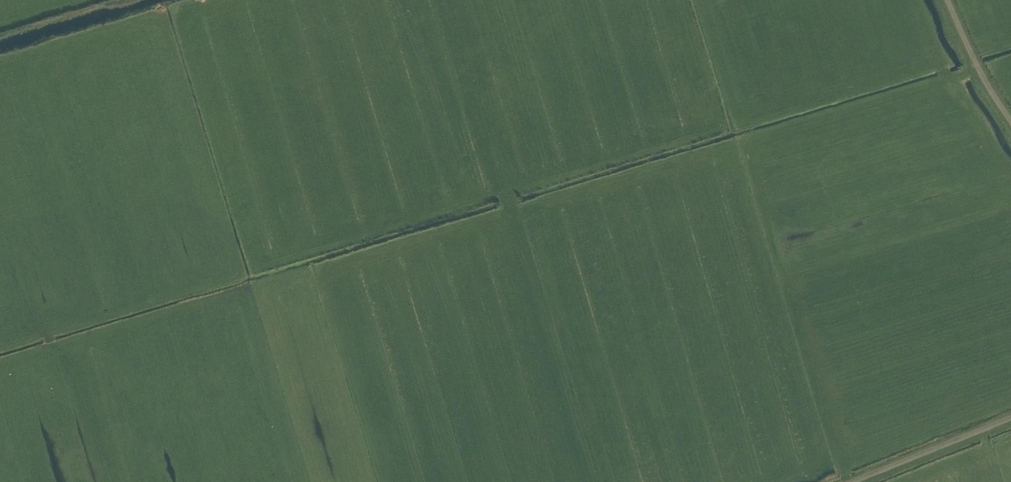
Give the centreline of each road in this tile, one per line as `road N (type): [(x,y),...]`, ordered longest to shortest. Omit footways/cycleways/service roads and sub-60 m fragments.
road 1 (unclassified): [(856,481),(1010,419)]
road 2 (unclassified): [(1010,121),(948,0)]

